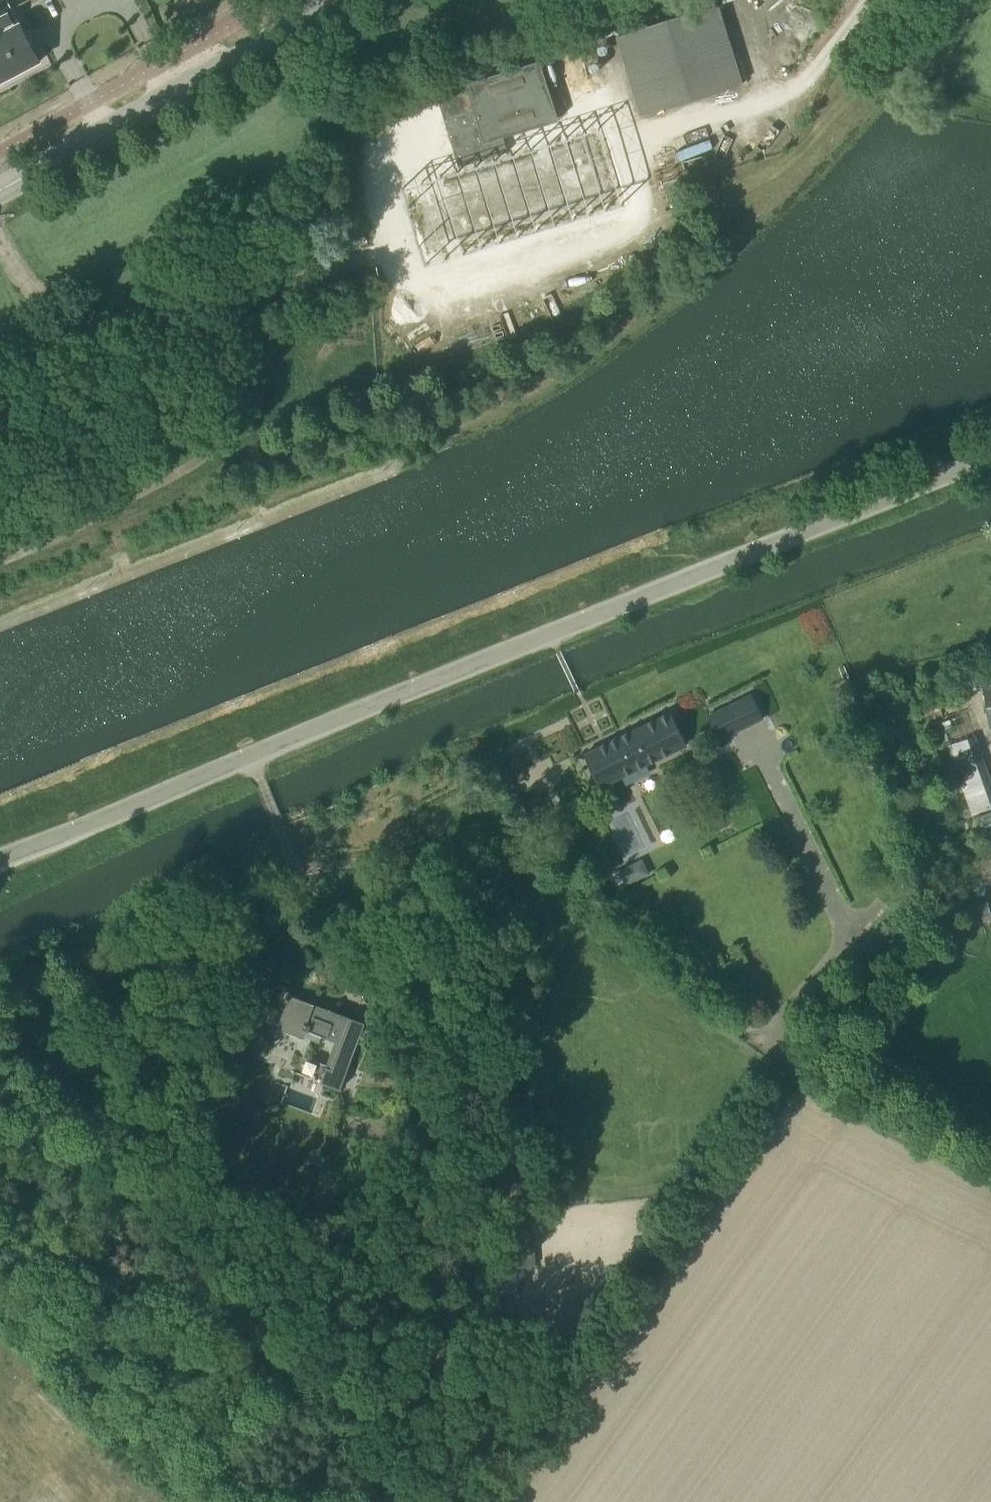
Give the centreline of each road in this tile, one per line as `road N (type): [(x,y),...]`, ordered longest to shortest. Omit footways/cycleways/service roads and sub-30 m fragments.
road 1 (unclassified): [(990,456),(0,861)]
road 2 (unclassified): [(0,184),(316,0)]
road 3 (unclassified): [(990,1175),(853,1110),(796,1070)]

